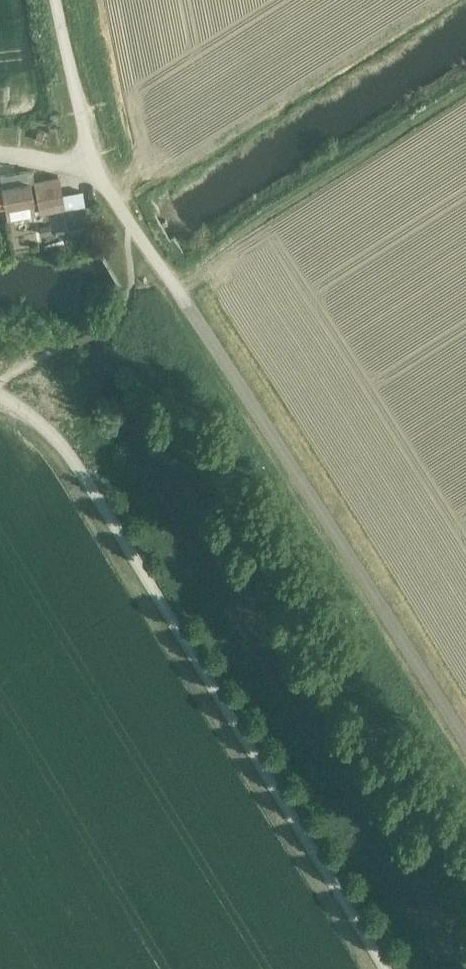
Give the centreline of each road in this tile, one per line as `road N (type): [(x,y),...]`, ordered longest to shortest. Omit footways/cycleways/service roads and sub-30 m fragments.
road 1 (unclassified): [(384,968),(90,488),(43,427),(0,398)]
road 2 (unclassified): [(465,740),(317,501),(91,171)]
road 3 (unclassified): [(91,171),(57,0)]

